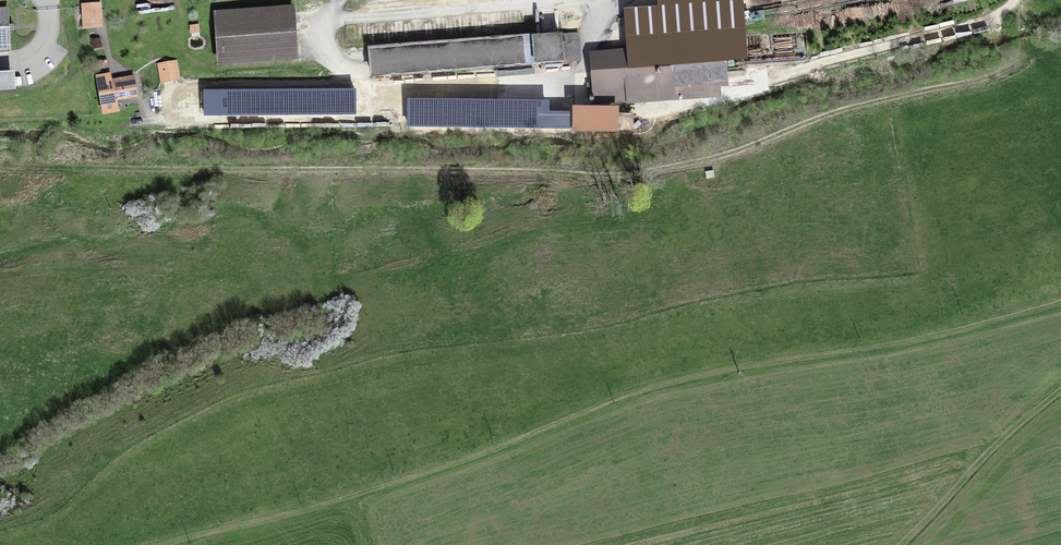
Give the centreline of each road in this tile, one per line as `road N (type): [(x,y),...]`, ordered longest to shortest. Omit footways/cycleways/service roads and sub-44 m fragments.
road 1 (track): [(164,544),(493,451),(641,390),(906,344),(1060,307)]
road 2 (track): [(780,78),(963,30),(1014,0)]
road 3 (track): [(895,544),(1060,391)]

